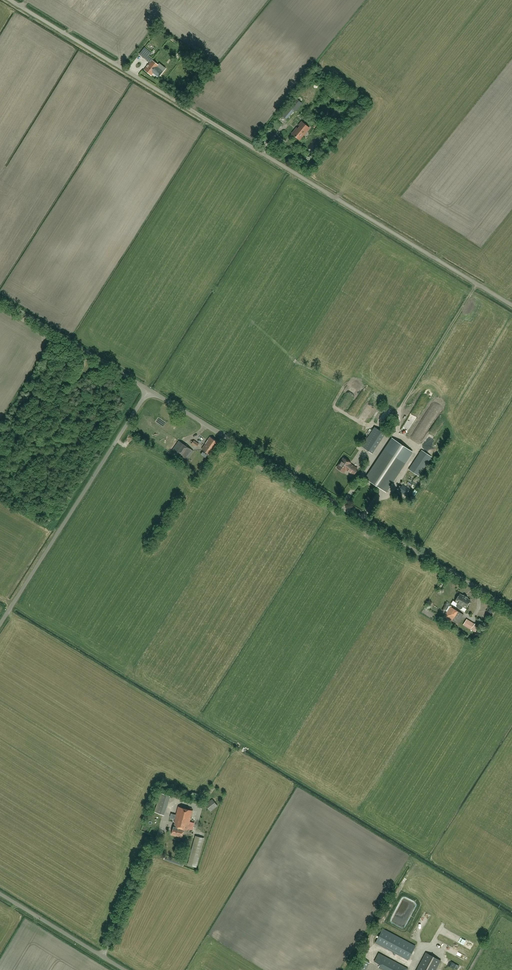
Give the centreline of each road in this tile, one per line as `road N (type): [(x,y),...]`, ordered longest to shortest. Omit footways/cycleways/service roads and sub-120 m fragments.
road 1 (unclassified): [(511,305),(10,0)]
road 2 (unclassified): [(511,610),(149,389)]
road 3 (unclassified): [(0,627),(149,389)]
road 4 (unclassified): [(149,389),(0,299)]
road 5 (track): [(399,435),(399,410),(477,284)]
road 6 (unclassified): [(125,969),(0,893)]

